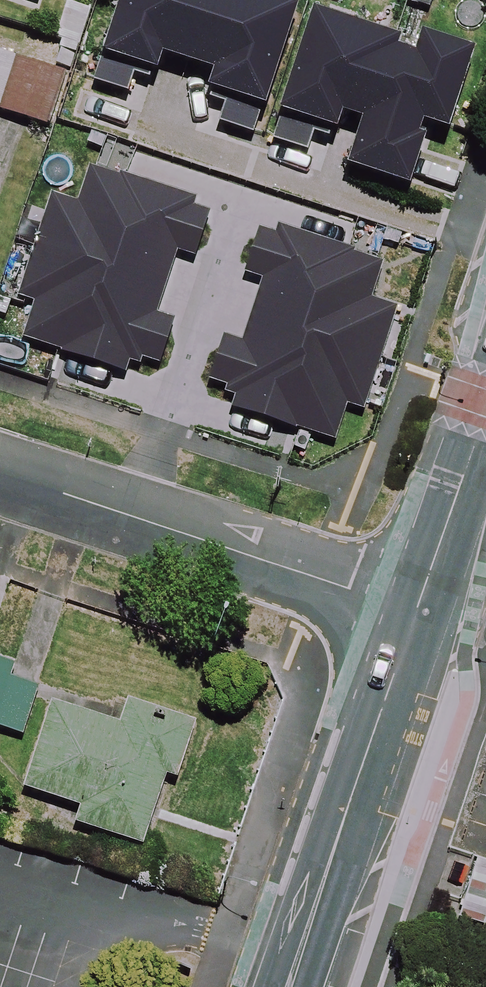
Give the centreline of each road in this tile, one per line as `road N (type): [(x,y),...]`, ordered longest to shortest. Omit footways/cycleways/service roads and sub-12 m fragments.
road 1 (residential): [(414,609),(0,469)]
road 2 (secondary): [(414,609),(288,986)]
road 3 (secondary): [(485,395),(414,609)]

